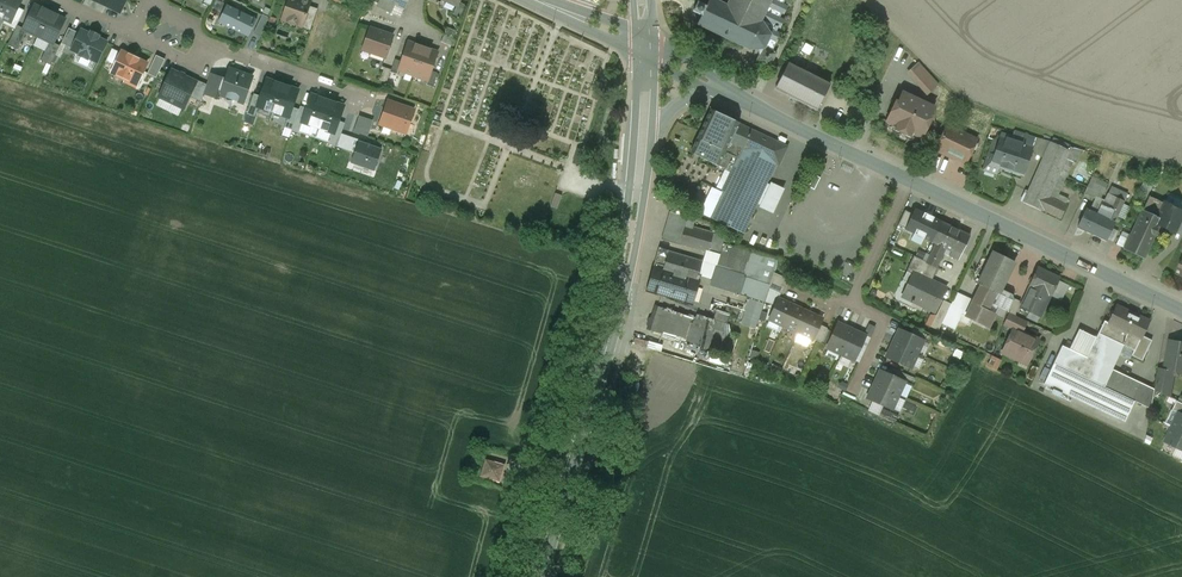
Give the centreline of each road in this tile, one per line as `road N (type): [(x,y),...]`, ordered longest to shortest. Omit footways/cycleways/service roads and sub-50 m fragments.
road 1 (secondary): [(641,145),(616,293),(535,576)]
road 2 (tertiary): [(1181,308),(907,179)]
road 3 (residential): [(359,95),(220,48),(135,35)]
road 4 (tertiary): [(907,179),(729,94)]
road 5 (residential): [(907,179),(852,296)]

